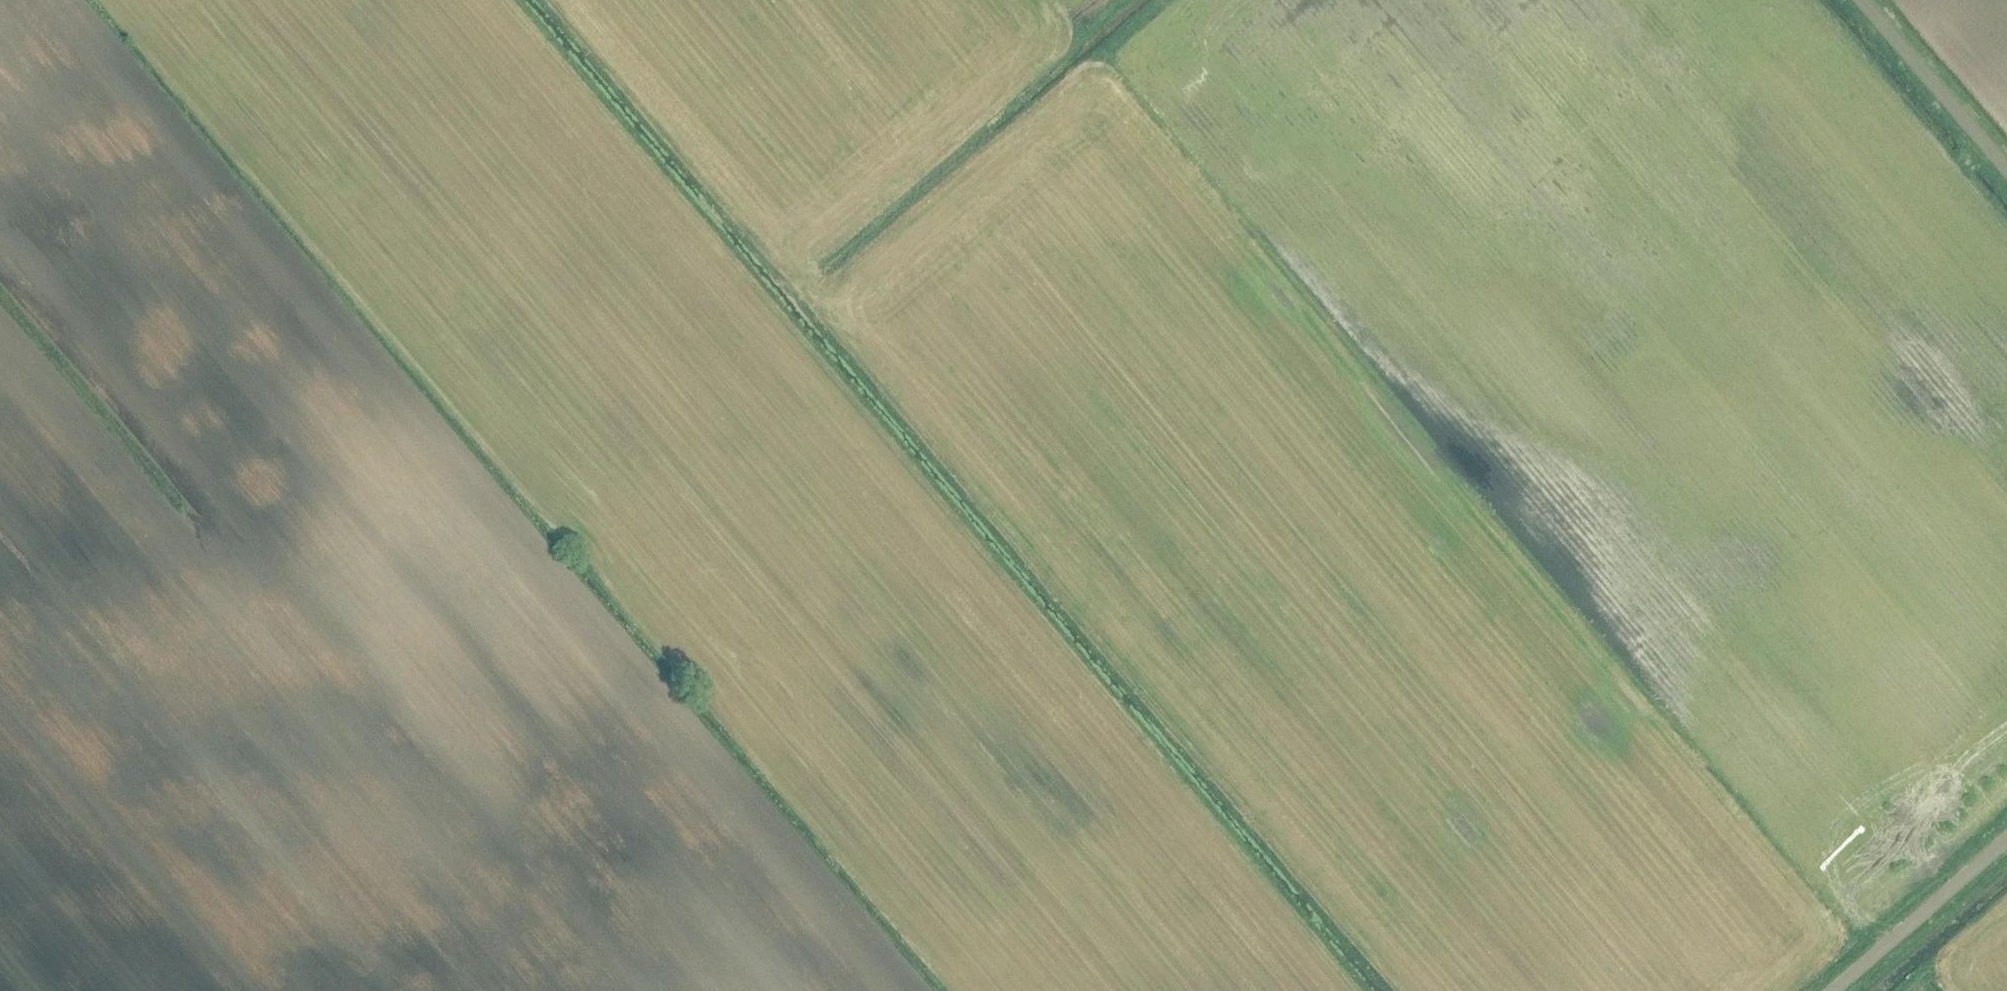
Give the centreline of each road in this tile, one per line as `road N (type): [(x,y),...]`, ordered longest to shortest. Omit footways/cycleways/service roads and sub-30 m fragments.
road 1 (unclassified): [(1832,990),(2006,839)]
road 2 (unclassified): [(2006,173),(1859,0)]

